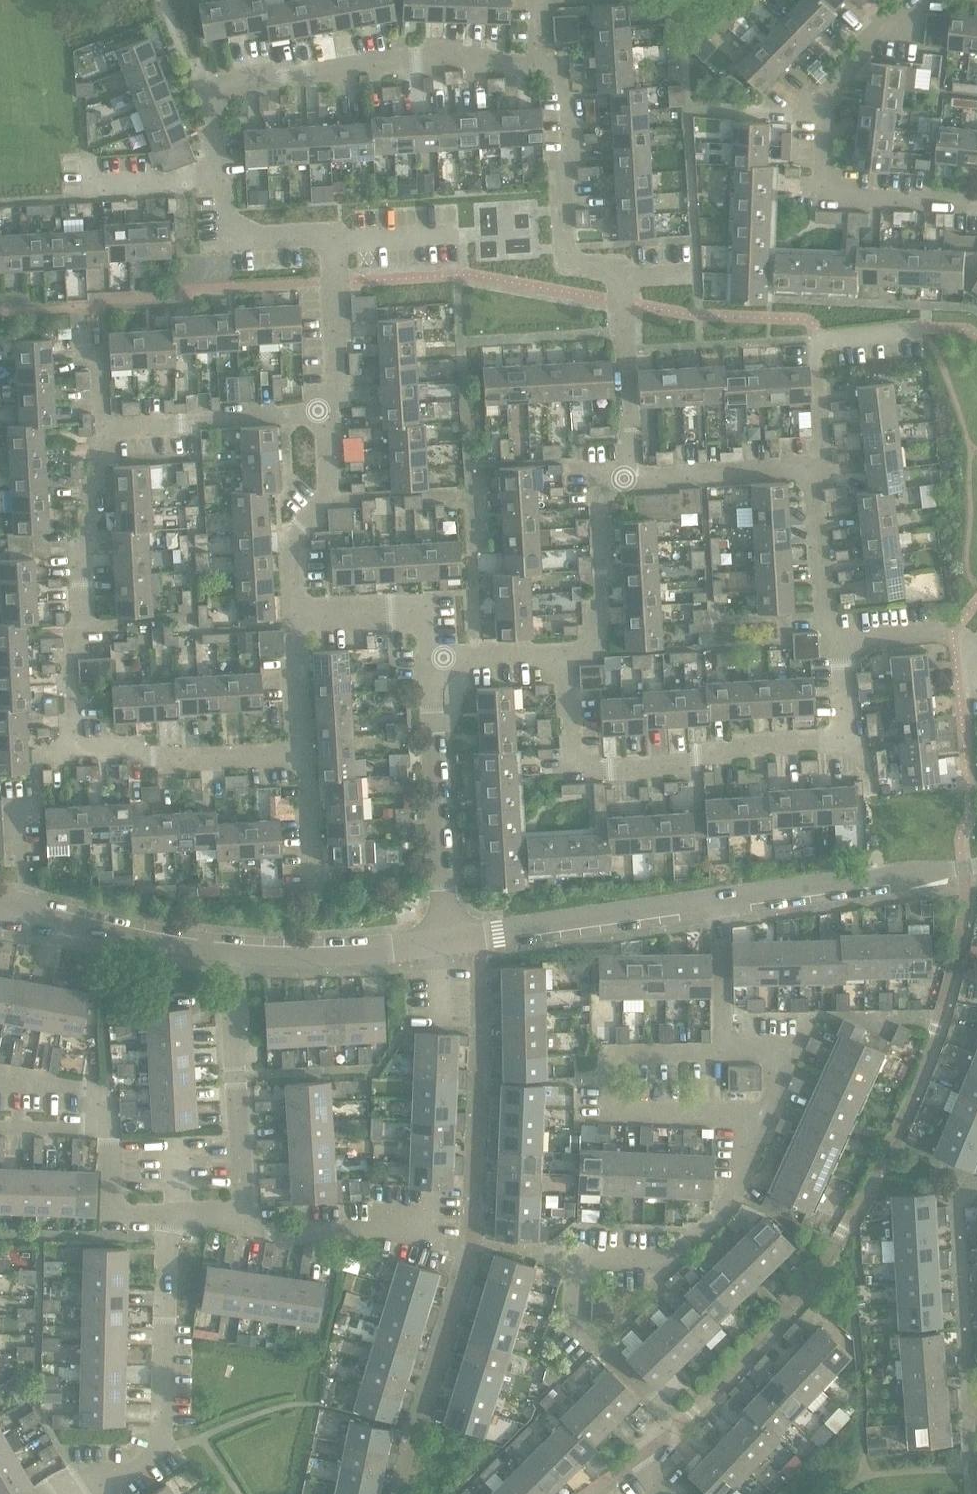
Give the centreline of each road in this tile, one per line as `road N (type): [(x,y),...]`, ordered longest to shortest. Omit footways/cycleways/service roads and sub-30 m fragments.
road 1 (residential): [(533,59),(208,87),(231,234),(332,231),(337,412)]
road 2 (residential): [(303,753),(114,760),(72,743),(71,655),(81,631),(104,428)]
road 3 (residential): [(752,1111),(737,1196),(664,1266),(577,1261),(574,1319),(667,1415),(653,1449),(649,1493)]
road 4 (residential): [(566,654),(575,771),(848,748),(836,638)]
road 5 (residential): [(636,481),(618,270),(567,264),(559,62),(533,59)]
road 6 (residential): [(976,203),(823,192),(826,101),(927,0)]
road 7 (residential): [(174,1215),(161,1443),(79,1493)]
road 8 (residential): [(752,1111),(607,1109),(608,1055),(722,1052)]
road 9 (unclassified): [(444,943),(719,903)]
road 10 (residential): [(228,950),(241,1215)]
road 11 (unclassified): [(719,903),(976,867)]
road 12 (residential): [(566,654),(604,641),(595,485),(636,481)]
road 13 (residential): [(815,472),(822,457),(817,341),(921,329)]
road 14 (residential): [(444,943),(433,706)]
road 15 (residential): [(104,428),(337,412)]
road 16 (unclassified): [(228,950),(342,956),(444,943)]
road 17 (residential): [(337,412),(323,504),(291,541),(296,615)]
road 18 (unclassified): [(25,912),(228,950)]
road 19 (residential): [(418,1226),(265,1232),(241,1215)]
road 20 (residential): [(429,660),(425,608),(296,615)]
road 21 (residential): [(636,481),(815,472)]
road 22 (residential): [(836,638),(815,472)]
road 23 (residential): [(722,1052),(796,1051),(769,1111),(752,1111)]
road 24 (residential): [(174,1215),(116,1216),(116,1148),(95,1126)]
road 25 (residential): [(836,638),(953,631),(976,654)]
road 26 (residential): [(722,1052),(719,903)]
road 27 (residential): [(303,753),(316,893)]
road 28 (residential): [(296,615),(303,753)]
road 29 (residential): [(429,660),(566,654)]
road 30 (residential): [(0,1084),(96,1094),(95,1126)]

